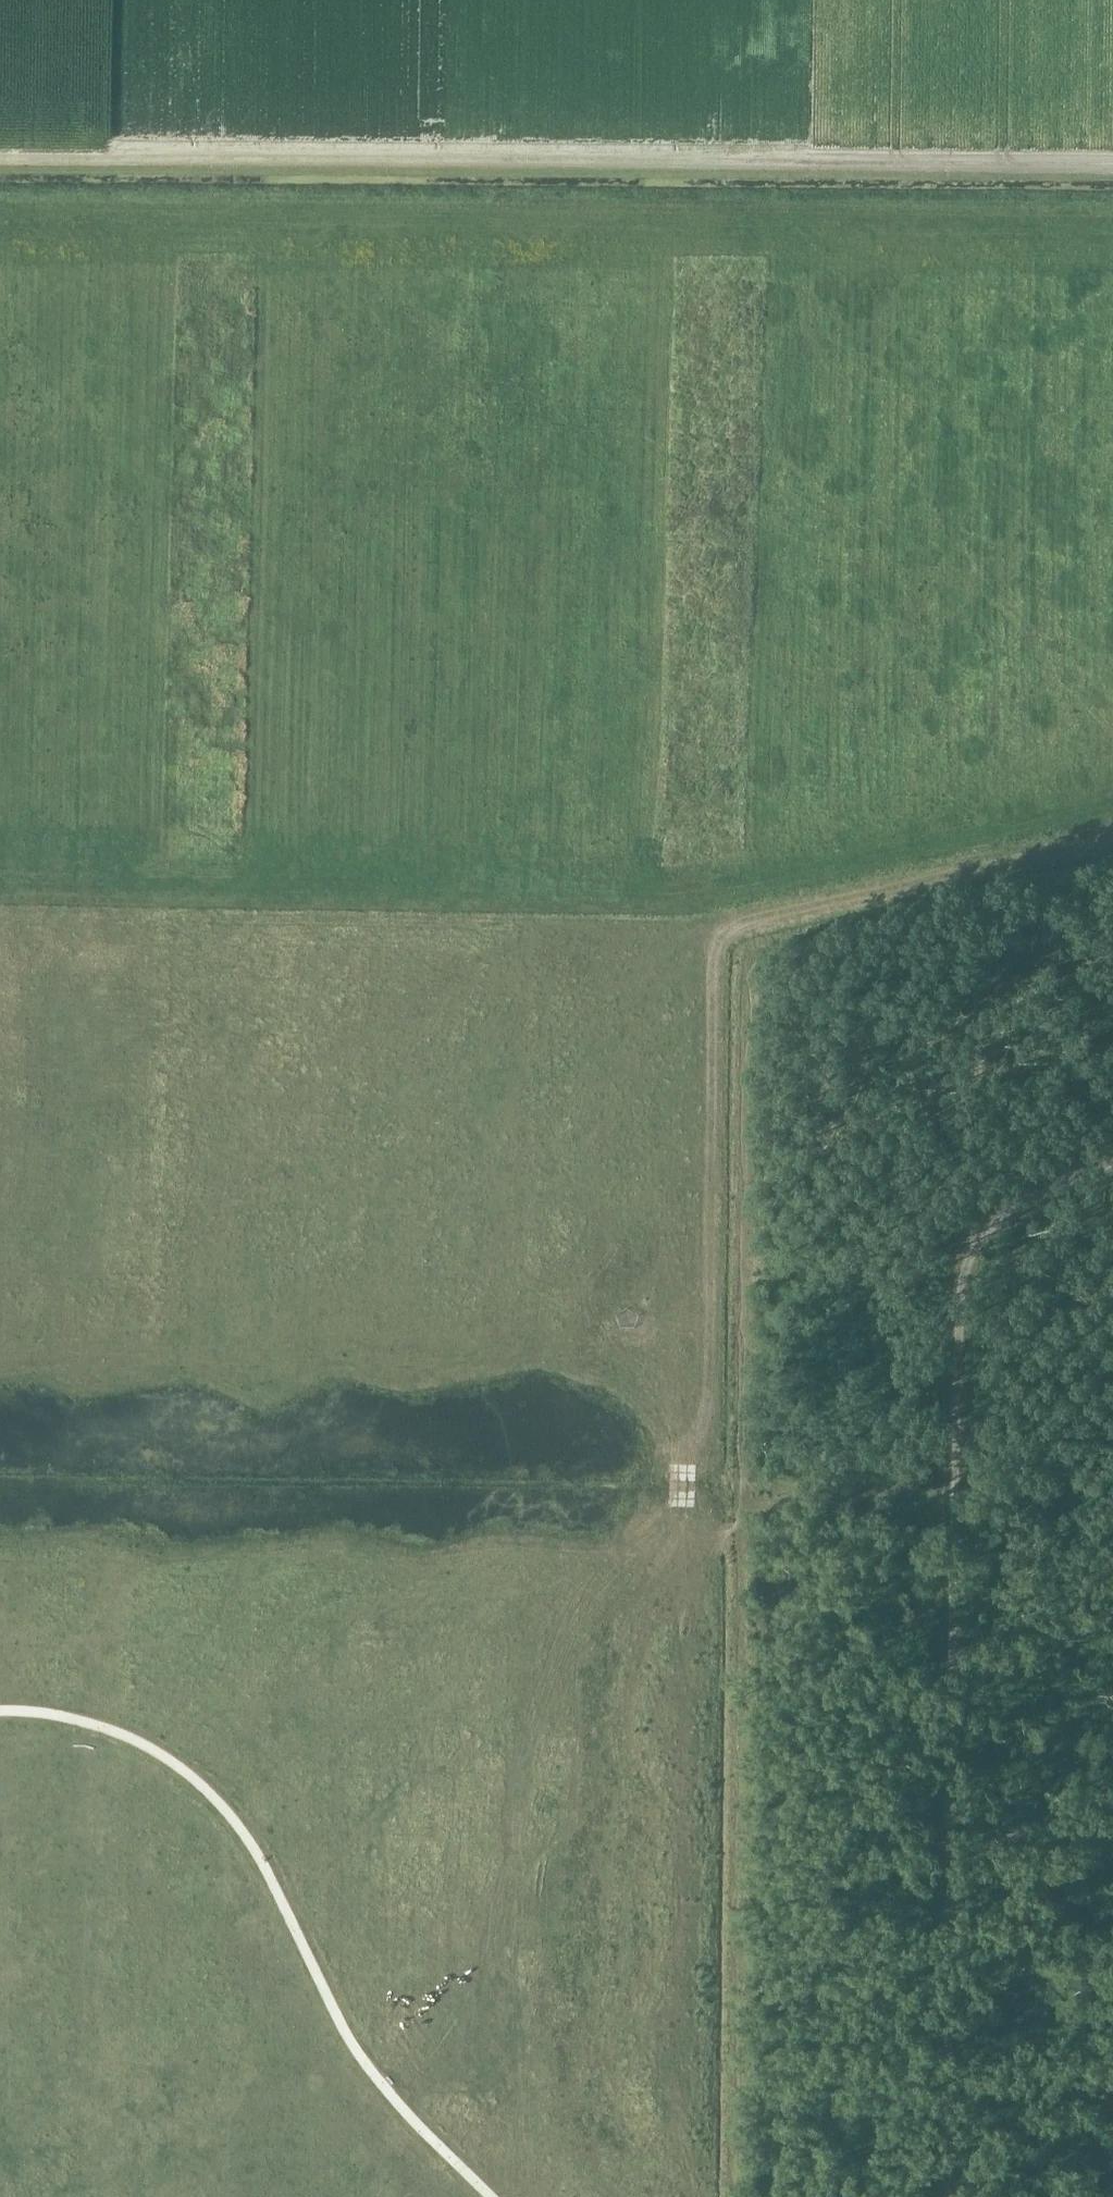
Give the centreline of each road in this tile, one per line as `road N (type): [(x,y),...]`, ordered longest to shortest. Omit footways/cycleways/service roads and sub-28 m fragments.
road 1 (track): [(1112,1161),(994,1224),(963,1276),(945,2196)]
road 2 (track): [(1112,838),(718,936),(708,1409),(683,1453),(675,1538),(650,1575)]

